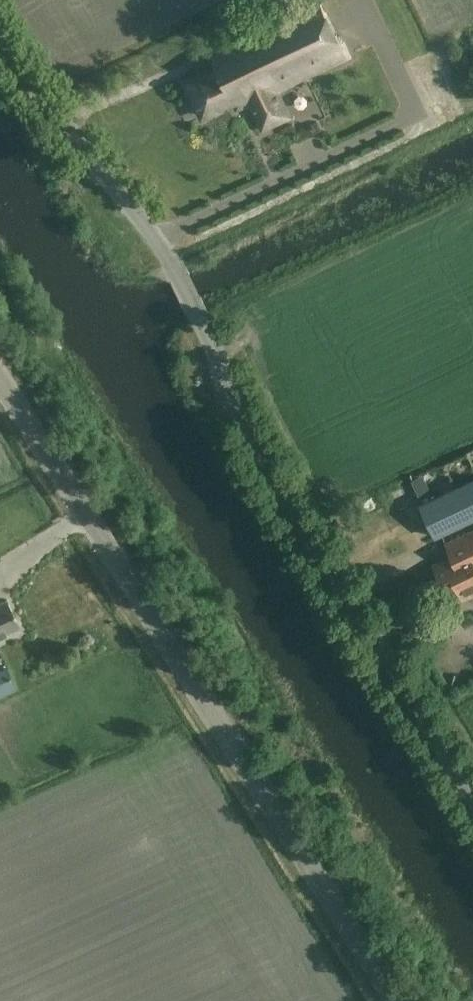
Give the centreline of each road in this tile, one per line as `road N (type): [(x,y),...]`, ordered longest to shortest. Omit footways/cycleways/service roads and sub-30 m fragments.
road 1 (unclassified): [(472,798),(258,446),(171,262),(0,44)]
road 2 (unclassified): [(397,1000),(0,381)]
road 3 (track): [(171,262),(186,241),(472,103)]

